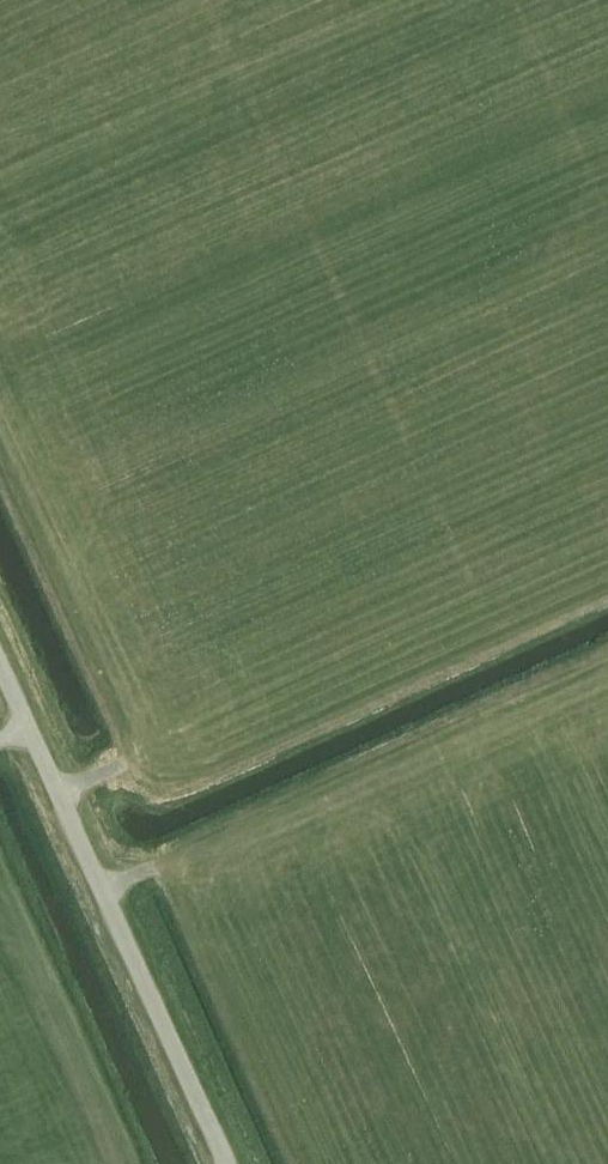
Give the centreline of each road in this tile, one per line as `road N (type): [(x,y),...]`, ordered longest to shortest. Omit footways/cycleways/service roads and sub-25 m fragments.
road 1 (unclassified): [(221,1163),(0,676)]

